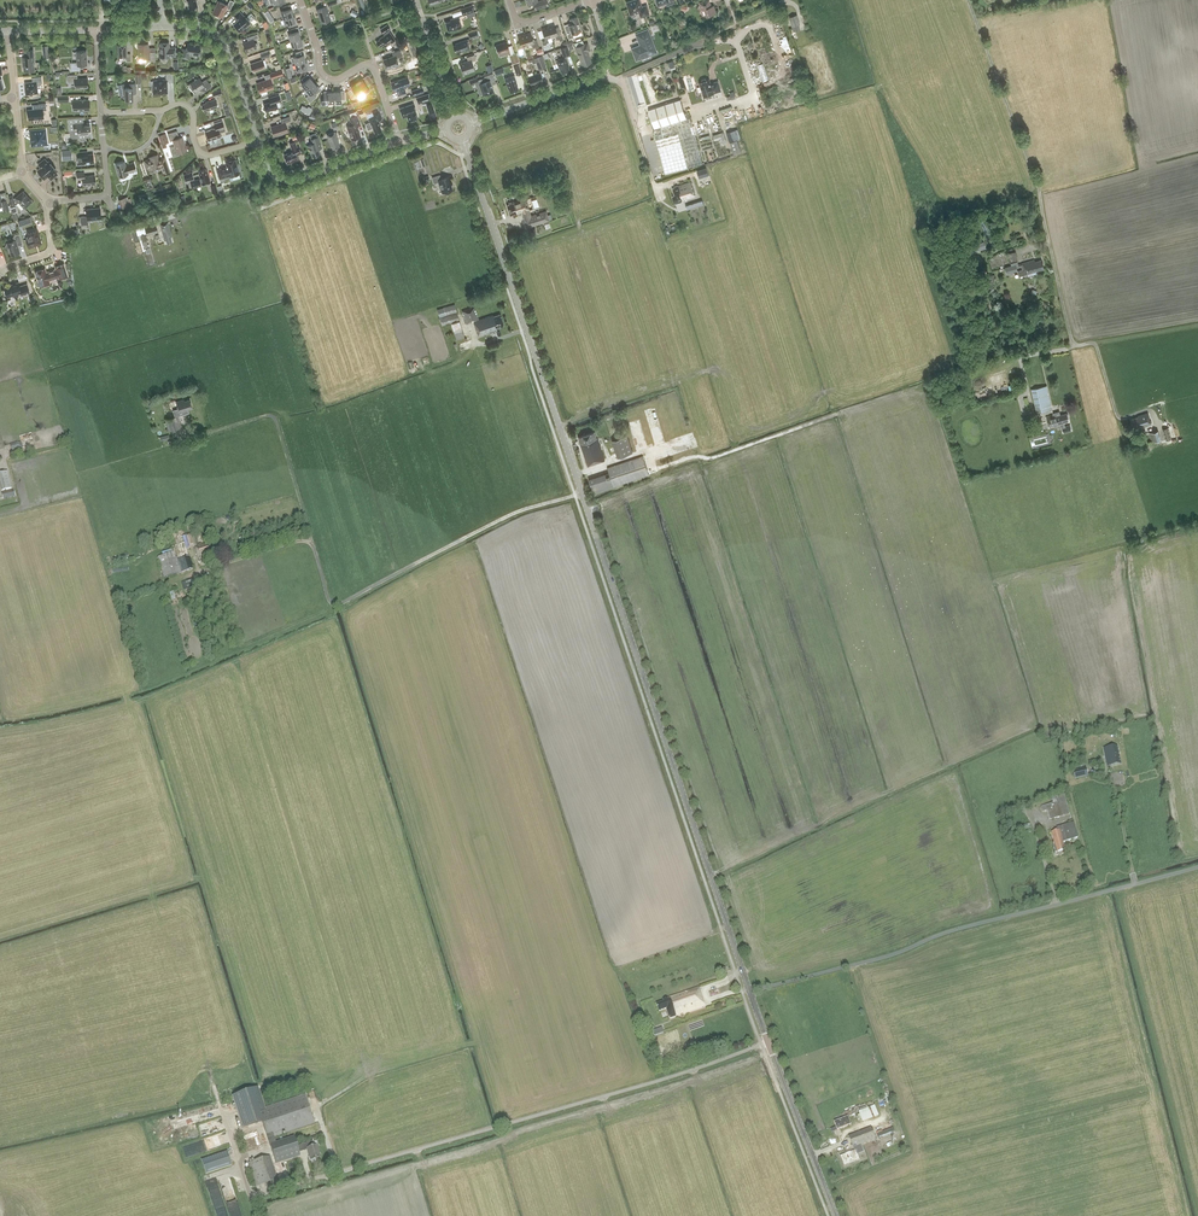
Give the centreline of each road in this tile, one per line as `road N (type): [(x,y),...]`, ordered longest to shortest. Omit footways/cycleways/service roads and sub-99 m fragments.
road 1 (tertiary): [(837,1215),(767,1043),(463,140)]
road 2 (track): [(1119,426),(1095,341),(1073,346),(1036,179),(969,0)]
road 3 (track): [(582,493),(514,514),(331,609),(207,662)]
road 4 (track): [(331,609),(275,419),(208,434)]
road 5 (tertiary): [(470,124),(602,75),(607,50),(593,0)]
road 6 (residential): [(400,142),(374,65),(336,81),(322,74),(299,0)]
road 7 (track): [(620,84),(775,9),(772,0)]
road 8 (tertiary): [(400,142),(292,183),(276,180),(258,141)]
road 9 (tertiary): [(258,141),(222,43),(199,29),(162,29)]
road 10 (track): [(602,75),(624,88),(660,197)]
road 11 (residential): [(258,141),(202,156),(188,108),(160,112)]
road 12 (tertiary): [(455,116),(414,0)]

